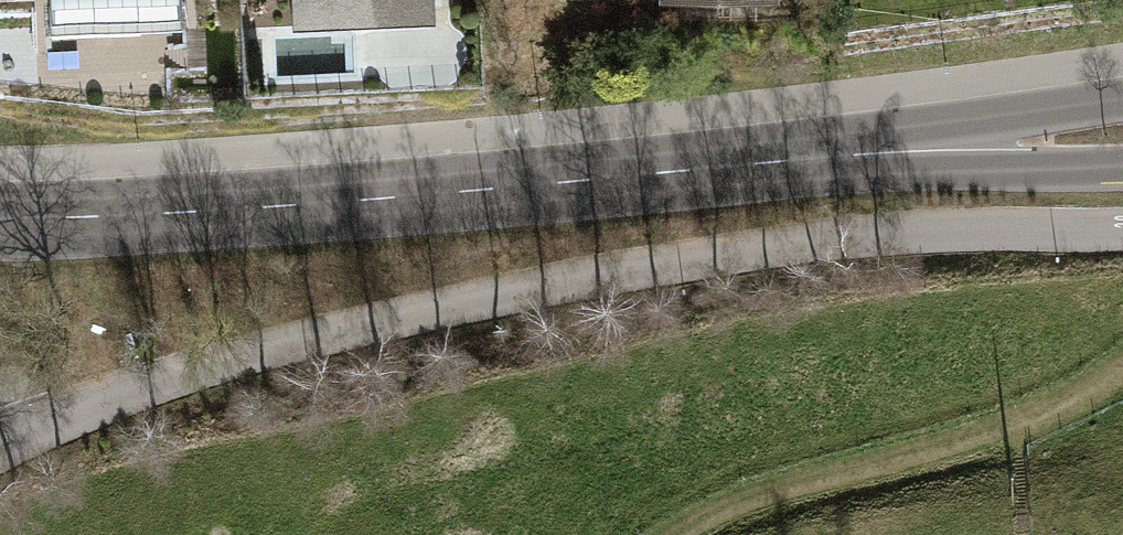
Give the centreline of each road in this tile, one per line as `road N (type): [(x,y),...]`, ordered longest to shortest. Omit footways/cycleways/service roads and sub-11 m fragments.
road 1 (unclassified): [(0,443),(131,398),(706,258),(937,232),(1122,228)]
road 2 (secondary): [(0,221),(301,204),(1122,133)]
road 3 (track): [(1122,373),(1006,434),(790,492),(689,534)]

